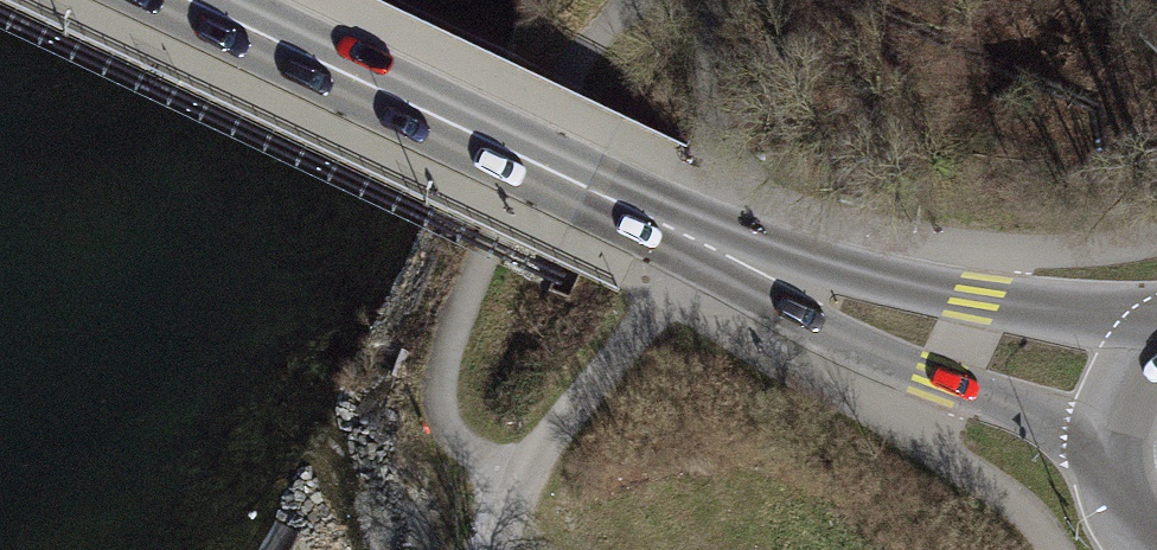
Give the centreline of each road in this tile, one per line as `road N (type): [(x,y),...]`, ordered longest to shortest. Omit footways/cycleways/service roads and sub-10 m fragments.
road 1 (primary): [(189,0),(694,239),(957,346),(1111,394)]
road 2 (track): [(672,293),(518,474)]
road 3 (primary): [(1111,394),(1098,443),(1104,494),(1143,549)]

